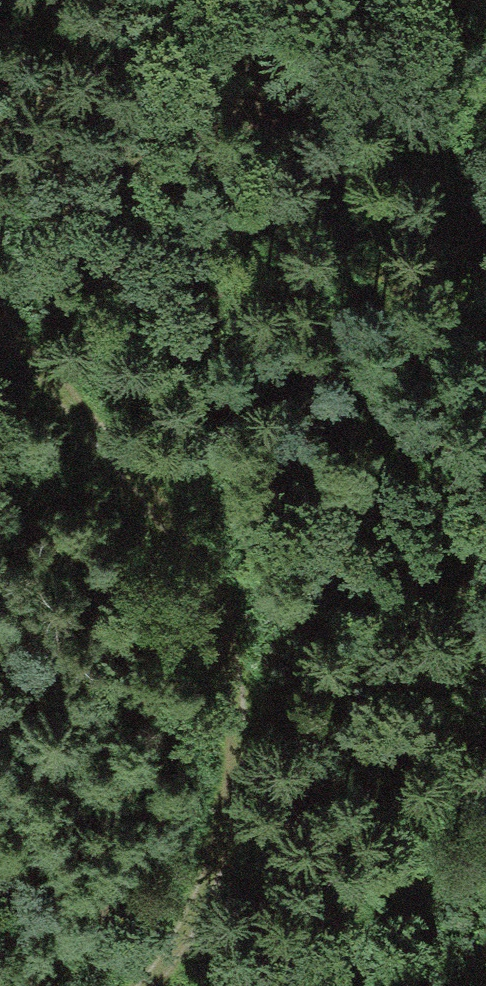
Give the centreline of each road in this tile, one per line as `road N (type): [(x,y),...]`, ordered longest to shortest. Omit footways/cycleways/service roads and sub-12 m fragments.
road 1 (track): [(145,985),(171,966),(258,745),(218,584),(0,341)]
road 2 (track): [(250,985),(311,968),(436,797),(485,596)]
road 3 (track): [(485,363),(436,184),(353,0)]

